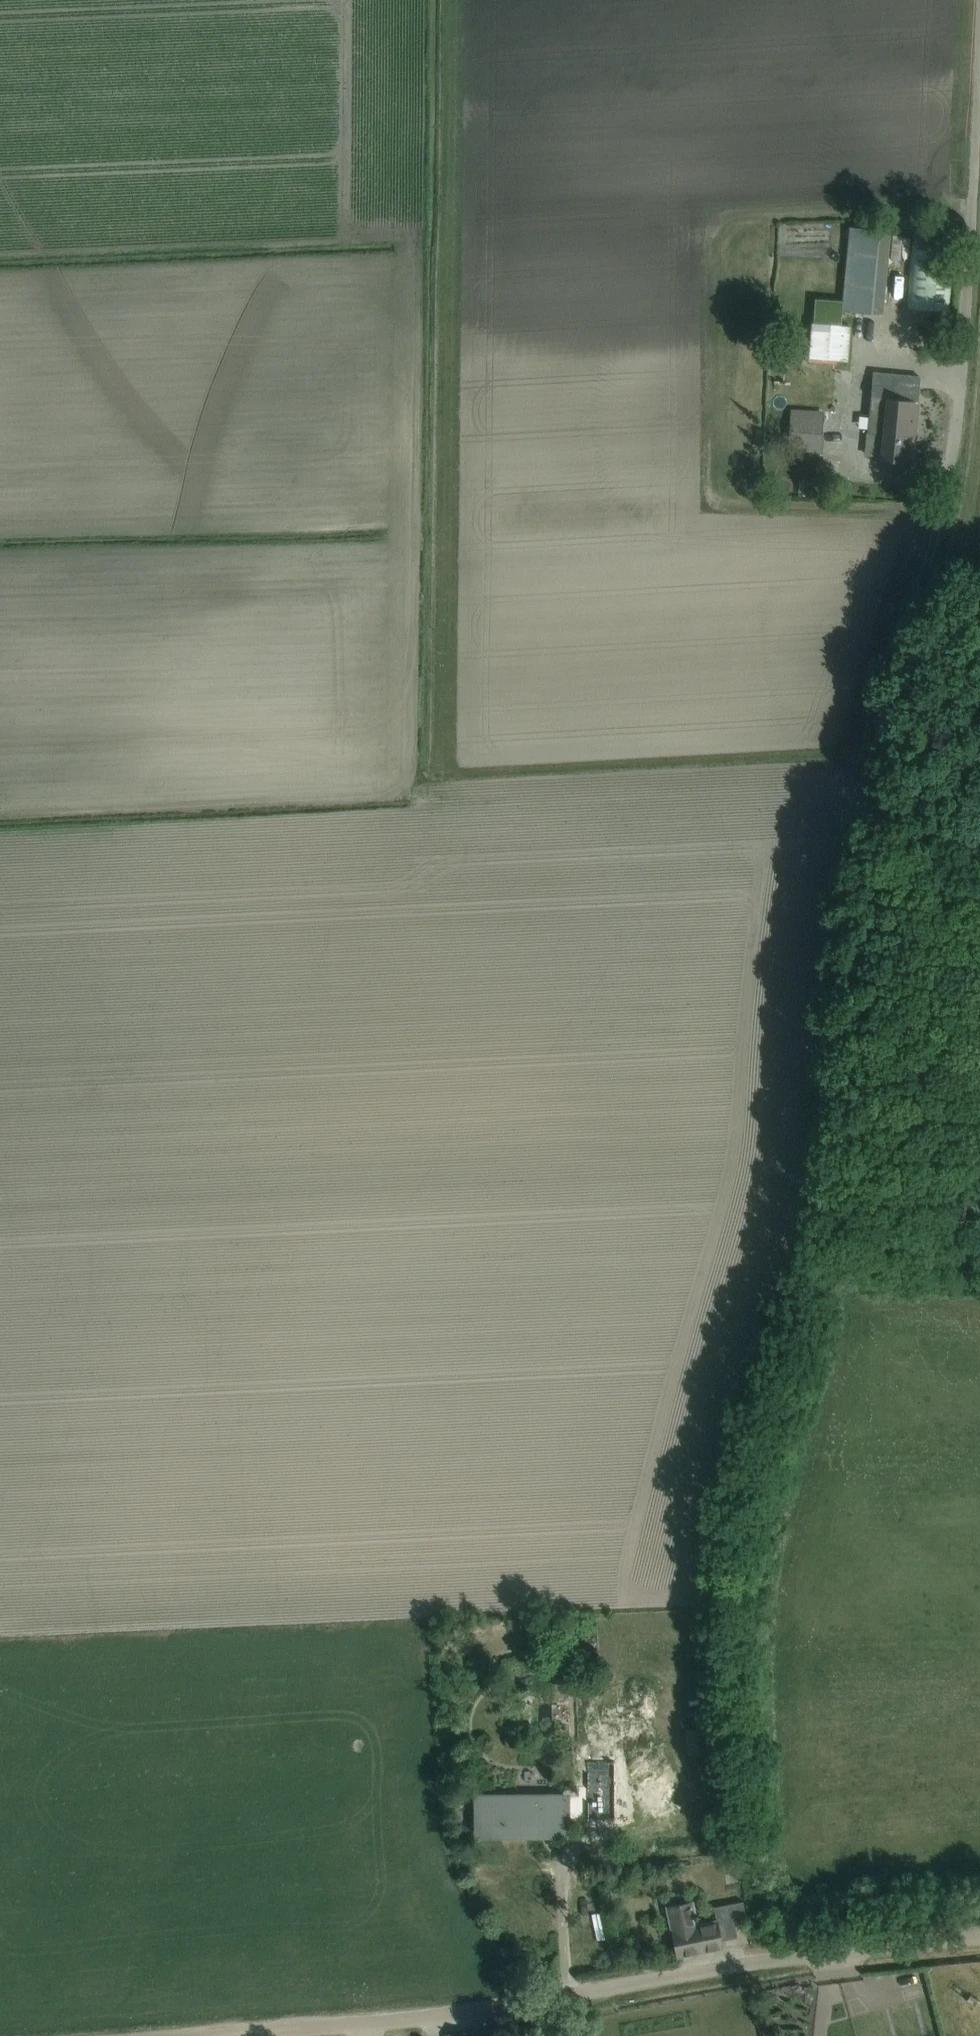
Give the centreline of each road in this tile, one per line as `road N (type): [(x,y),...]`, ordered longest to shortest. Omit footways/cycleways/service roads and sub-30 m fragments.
road 1 (unclassified): [(174,2035),(607,1969),(979,1935)]
road 2 (unclassified): [(892,668),(963,398),(979,64)]

